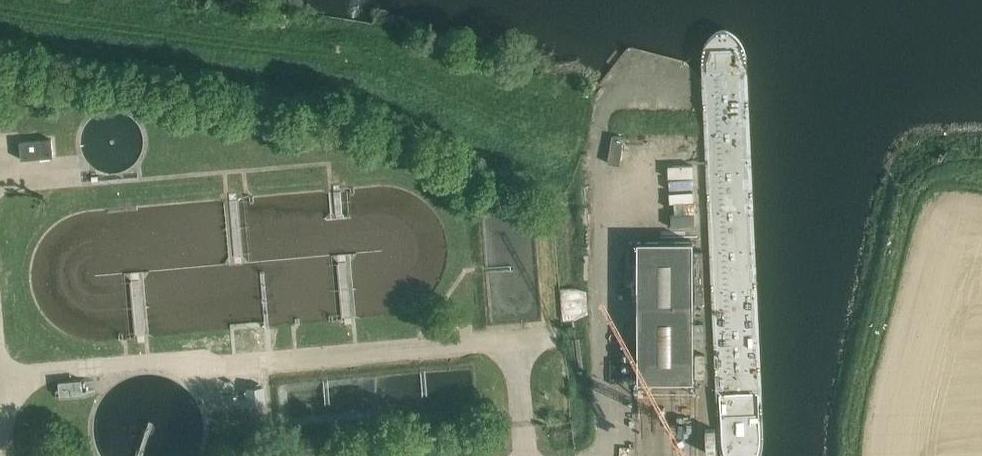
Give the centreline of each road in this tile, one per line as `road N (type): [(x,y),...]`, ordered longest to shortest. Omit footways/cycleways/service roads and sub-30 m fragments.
road 1 (unclassified): [(610,455),(605,96),(639,69),(686,71)]

